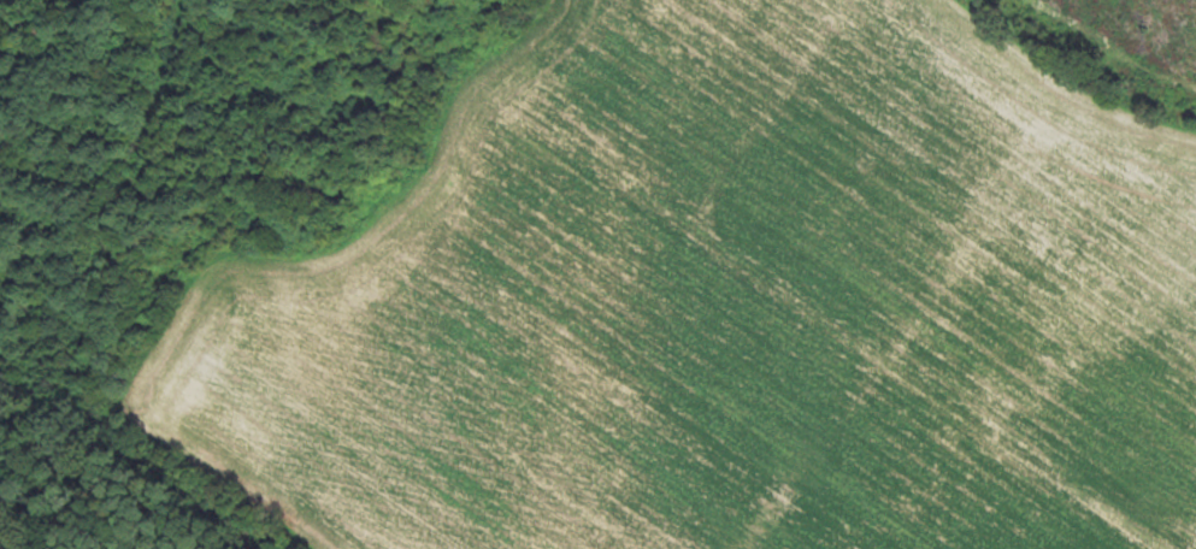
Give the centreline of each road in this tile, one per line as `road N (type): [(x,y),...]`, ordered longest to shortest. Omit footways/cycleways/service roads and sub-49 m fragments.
road 1 (residential): [(1130,548),(962,443),(706,254),(699,147),(799,0)]

